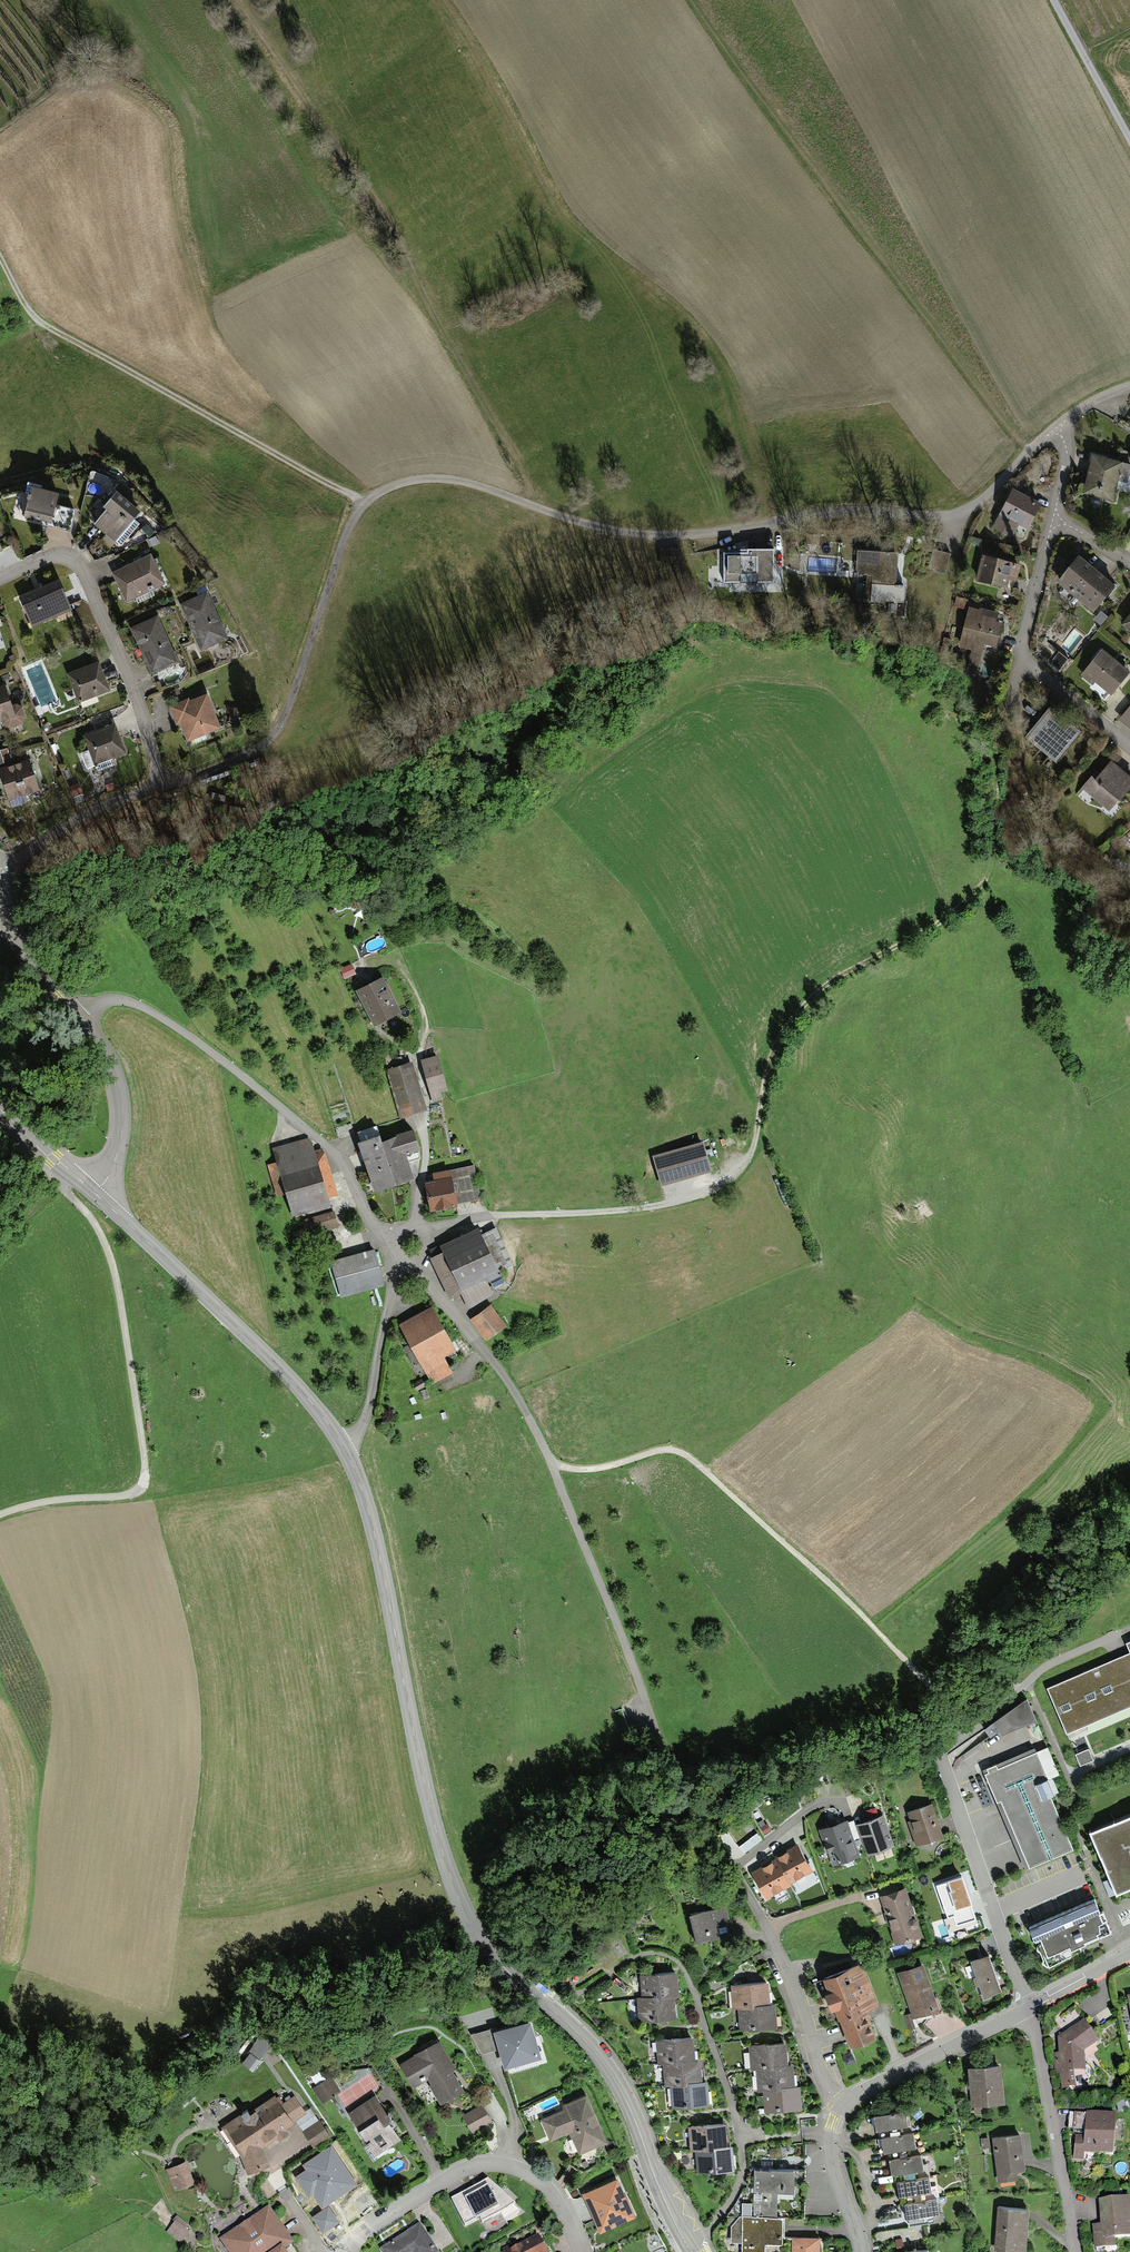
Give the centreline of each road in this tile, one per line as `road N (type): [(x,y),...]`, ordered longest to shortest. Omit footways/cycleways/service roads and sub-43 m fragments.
road 1 (residential): [(401,1258),(522,1407),(696,1822),(789,1971),(822,2081)]
road 2 (track): [(416,1225),(651,1207),(727,1180),(752,1152),(774,1041),(814,993),(935,928),(986,878),(995,845),(997,745),(1010,696)]
road 3 (tertiary): [(686,2242),(618,2082),(596,2049),(479,1933),(451,1877),(422,1779),(374,1537),(342,1443)]
road 4 (track): [(161,777),(249,754),(275,733),(348,529),(364,504),(396,485),(462,481),(623,533),(774,525)]
road 5 (track): [(533,506),(351,162),(241,0)]
road 6 (residential): [(0,578),(56,556),(80,567),(140,702),(161,777),(63,823),(0,881)]
road 7 (track): [(550,1462),(592,1468),(678,1451),(805,1560),(949,1705)]
road 8 (track): [(66,1169),(64,1185),(92,1221),(115,1280),(146,1476),(124,1497),(40,1501),(0,1513)]
road 9 (track): [(0,256),(25,304),(57,334),(364,504)]
road 10 (residential): [(79,1015),(109,999),(138,1002),(170,1021),(325,1144),(387,1240)]
road 11 (tertiary): [(342,1443),(278,1364),(96,1194)]
road 12 (residential): [(644,1951),(664,1953),(690,1979),(742,2139),(739,2184),(709,2226),(686,2242)]
road 13 (residential): [(774,525),(846,515),(953,517),(971,509),(1057,428)]
road 14 (residential): [(347,2251),(361,2233),(483,2163),(531,2175),(554,2197),(581,2251)]
road 15 (residential): [(1075,2251),(1027,2008)]
road 16 (residential): [(1027,2008),(842,2103)]
road 17 (residential): [(401,1258),(370,1400),(342,1443)]
road 18 (residential): [(79,1015),(109,1058),(123,1107),(118,1152),(96,1194)]
road 19 (track): [(1129,141),(1054,0)]
road 20 (residential): [(0,881),(30,954),(79,1015)]
road 21 (residential): [(842,2103),(829,2132),(860,2251)]
road 22 (residential): [(1129,750),(1018,657)]
road 23 (residential): [(1018,657),(1052,522)]
road 24 (tertiary): [(96,1194),(0,1109)]

